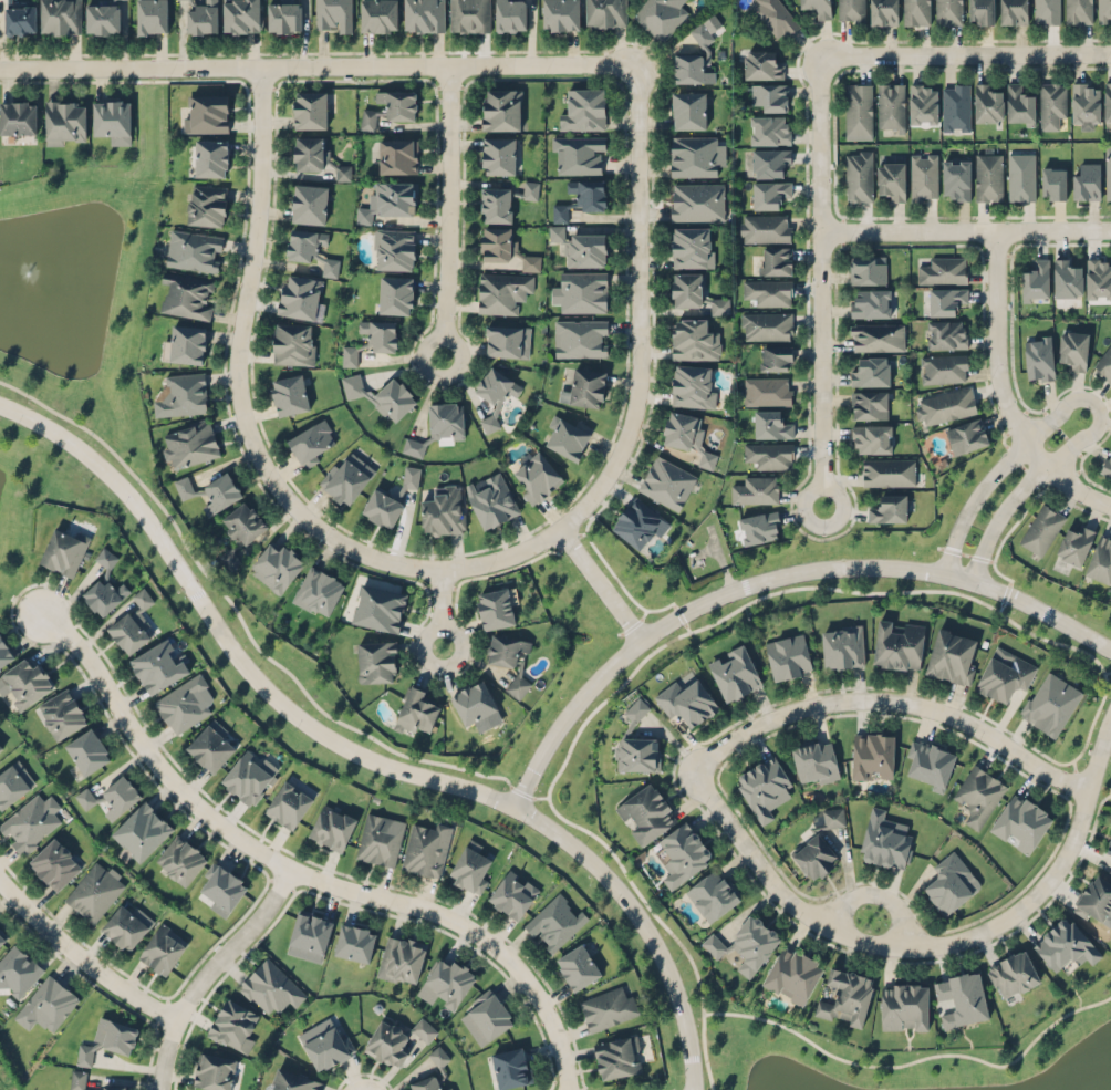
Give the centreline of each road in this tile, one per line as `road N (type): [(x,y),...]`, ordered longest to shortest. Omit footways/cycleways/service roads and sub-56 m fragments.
road 1 (residential): [(691,1089),(662,959),(622,894),(592,863),(511,807),(359,756),(315,733),(251,676),(104,469),(0,405)]
road 2 (residential): [(1084,789),(1070,841),(1006,916),(921,947),(875,945),(803,920),(687,768),(787,710),(882,699),(975,728),(1084,789)]
road 3 (residential): [(39,613),(77,646),(132,737),(209,819),(285,869),(417,906),(494,948),(526,983),(553,1035),(564,1089)]
road 4 (residential): [(554,529),(498,559),(440,569),(394,564),(313,528),(258,465),(233,386),(255,228),(258,68)]
road 5 (residential): [(0,69),(632,69)]
road 6 (residential): [(511,807),(557,719),(622,651),(678,612),(814,568),(939,575)]
road 7 (residential): [(632,69),(636,382),(610,471),(554,529)]
road 8 (residential): [(966,582),(1013,497),(1093,427),(1088,402),(1065,405),(985,486),(939,575)]
road 9 (residential): [(819,507),(817,55)]
road 10 (residential): [(990,231),(994,377),(1020,446),(1042,469),(1110,505)]
road 11 (residential): [(817,55),(1110,53)]
road 12 (residential): [(442,357),(448,65)]
road 13 (residential): [(1110,230),(818,232)]
road 14 (residential): [(285,869),(263,911),(216,956),(170,1020),(157,1089)]
road 15 (residential): [(0,885),(91,970),(170,1020)]
road 16 (residential): [(939,575),(997,590),(1110,649)]
road 17 (residential): [(554,529),(637,640)]
road 18 (residential): [(816,925),(839,901),(879,897),(893,910),(903,946)]

